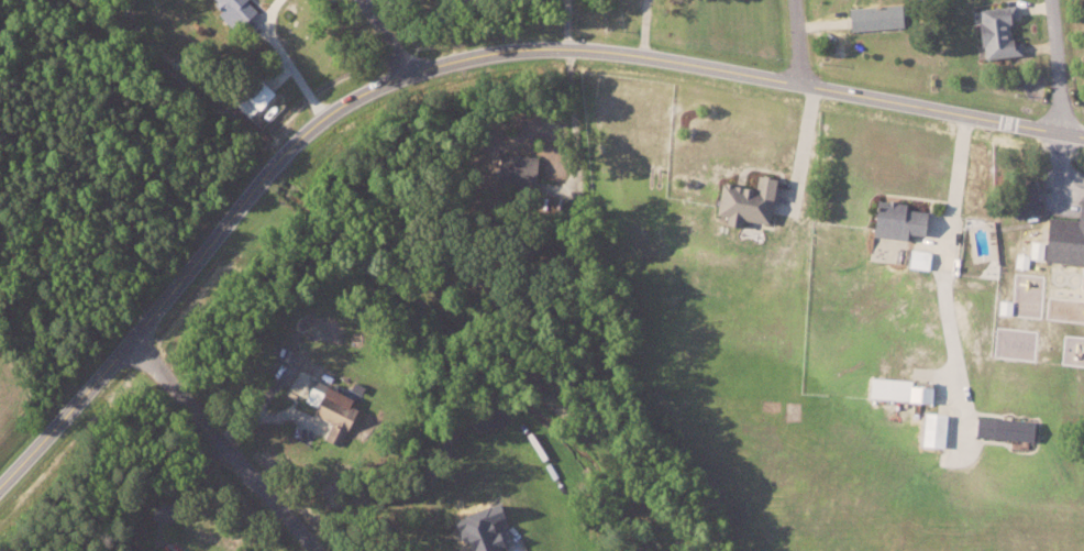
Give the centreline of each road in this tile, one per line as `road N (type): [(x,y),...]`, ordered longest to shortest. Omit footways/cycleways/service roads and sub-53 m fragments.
road 1 (tertiary): [(1083,136),(591,47),(487,52),(409,73),(340,106),(287,151),(0,485)]
road 2 (residential): [(322,550),(131,339)]
road 3 (residential): [(1051,0),(1065,133)]

